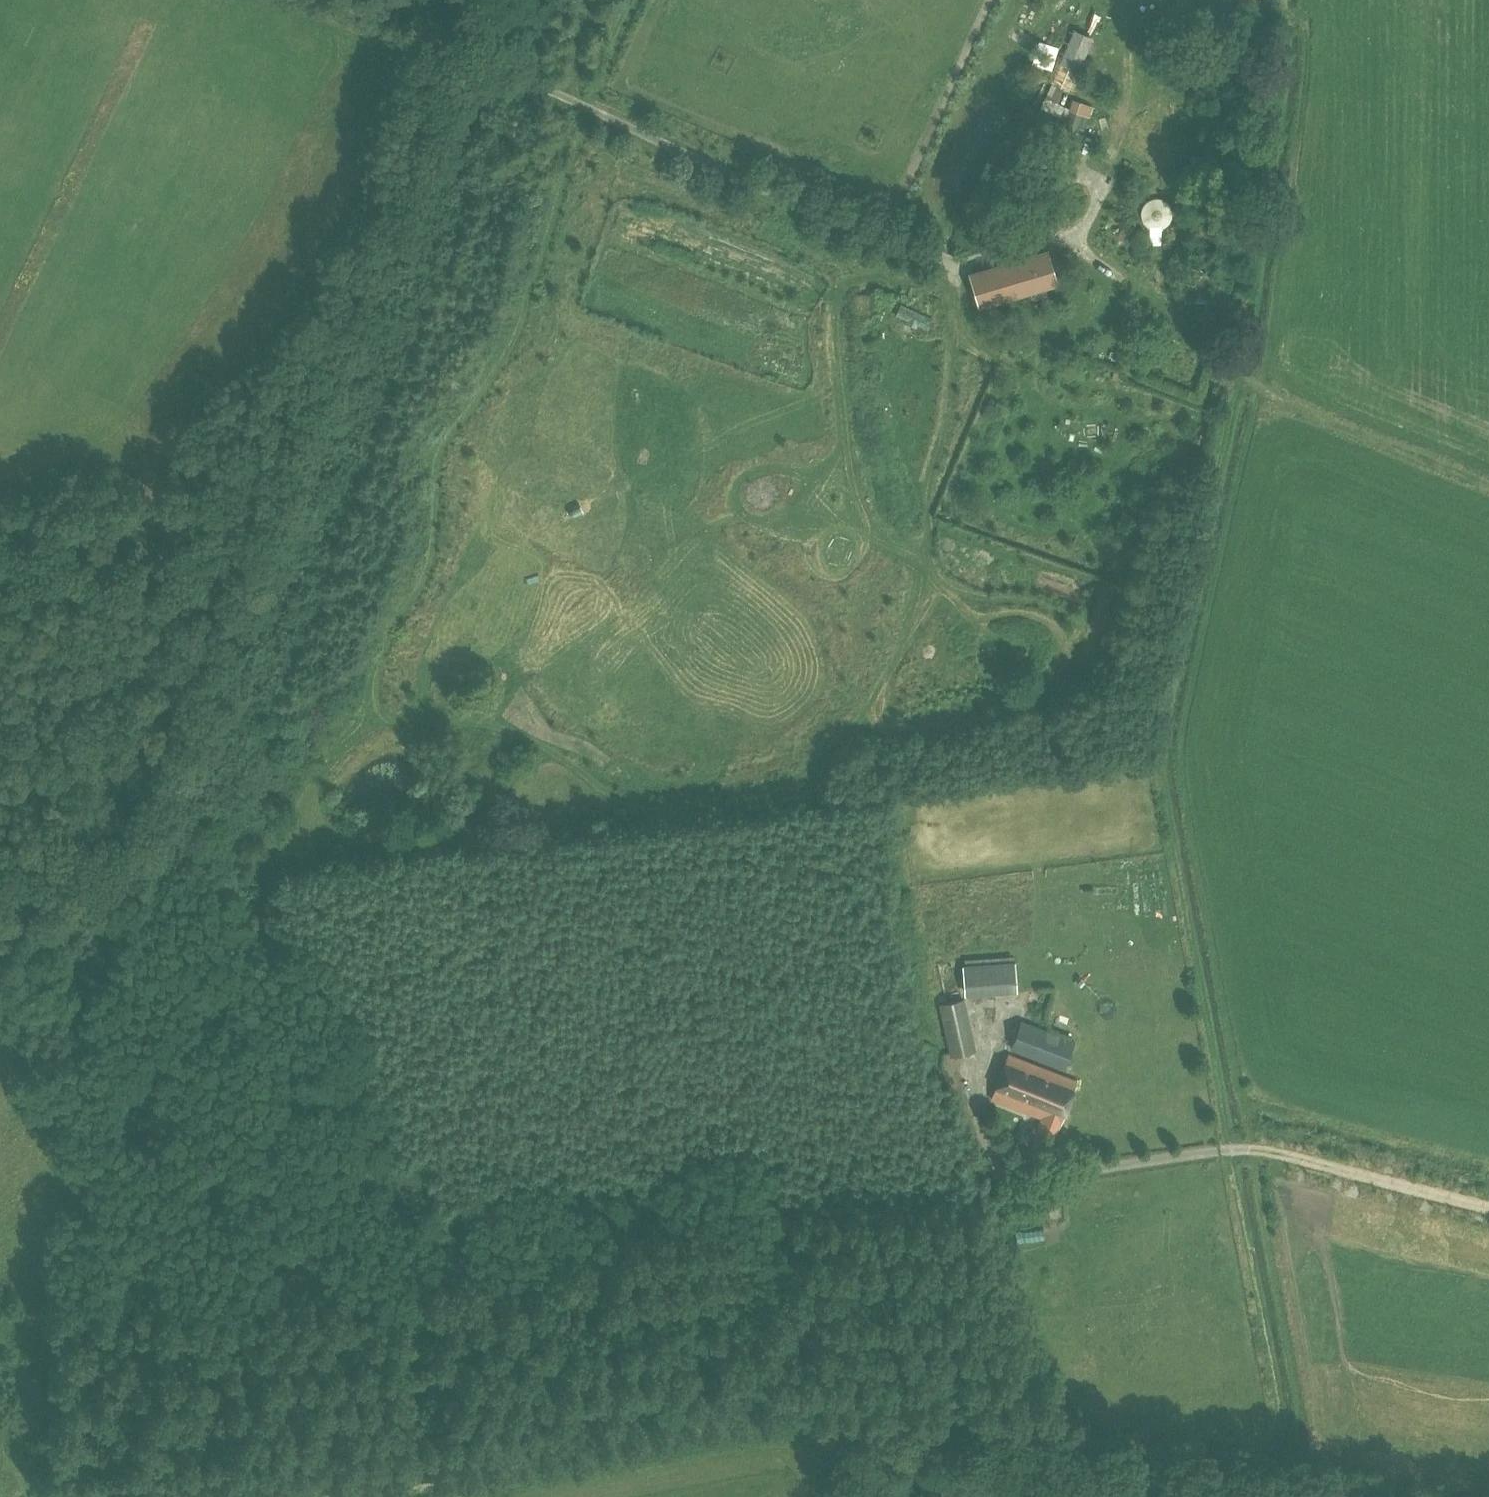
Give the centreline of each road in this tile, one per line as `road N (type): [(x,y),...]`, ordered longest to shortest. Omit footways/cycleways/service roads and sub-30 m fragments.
road 1 (track): [(1242,372),(1075,241),(1044,236),(963,263),(905,255),(340,0)]
road 2 (track): [(1488,488),(1298,411),(1242,372)]
road 3 (track): [(1488,1206),(1278,1153),(1228,1151)]
road 4 (track): [(1228,1151),(1039,1180),(997,1159)]

